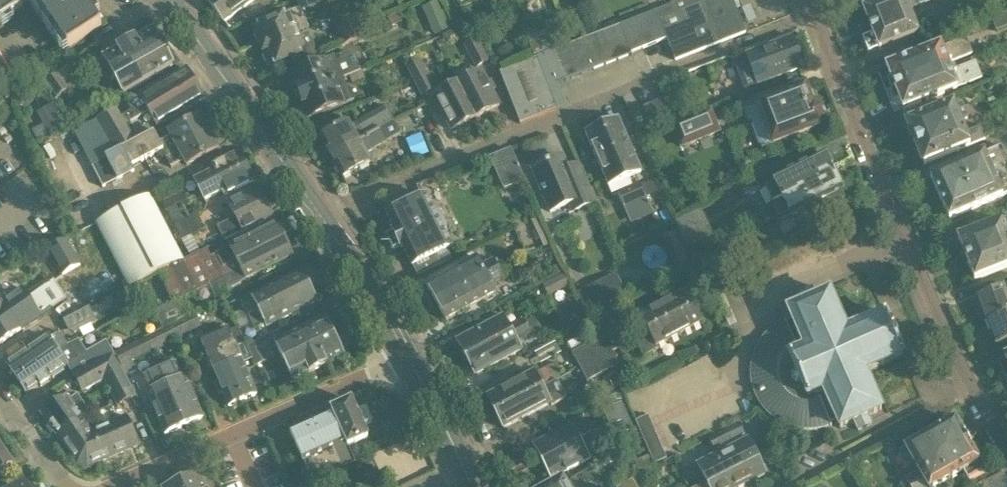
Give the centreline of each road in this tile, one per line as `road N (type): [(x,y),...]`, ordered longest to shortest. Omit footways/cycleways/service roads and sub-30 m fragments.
road 1 (residential): [(309,208),(812,20)]
road 2 (residential): [(812,20),(901,239),(1006,448)]
road 3 (residential): [(114,486),(399,366)]
road 4 (tertiary): [(309,208),(165,0)]
road 5 (tertiary): [(399,366),(309,208)]
road 6 (tertiary): [(468,486),(399,366)]

